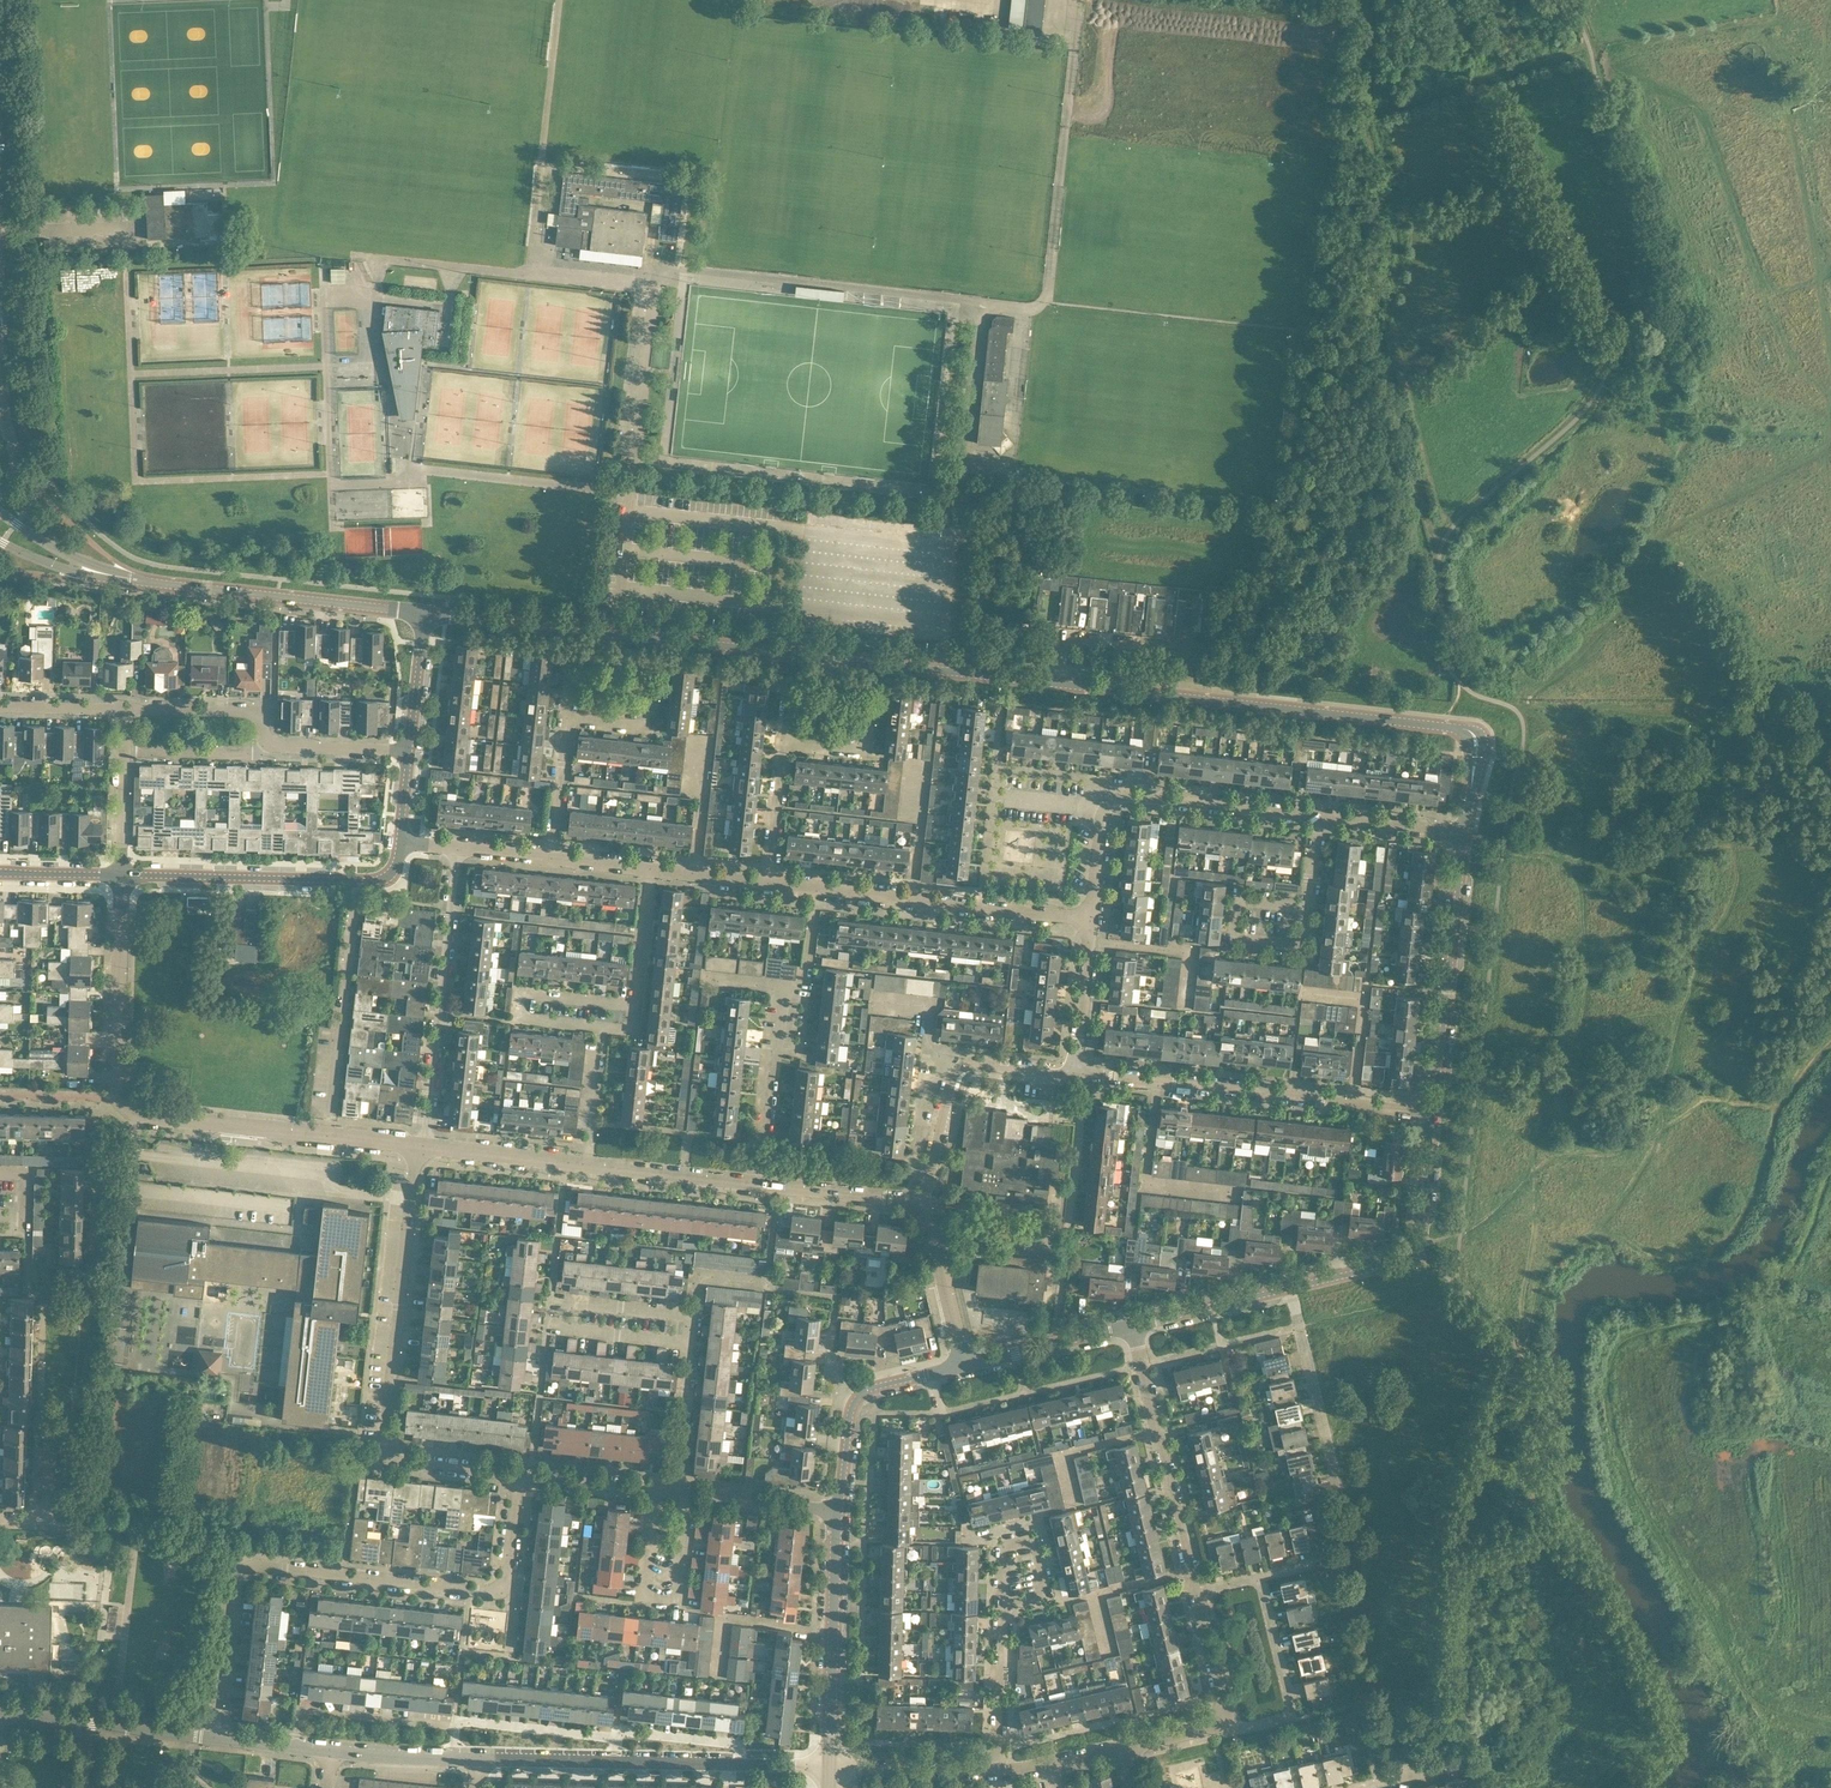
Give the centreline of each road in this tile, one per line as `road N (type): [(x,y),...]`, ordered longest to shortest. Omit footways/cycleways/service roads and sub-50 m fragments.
road 1 (tertiary): [(1476,736),(1462,727),(426,612)]
road 2 (track): [(1830,1160),(1814,1221),(1776,1296),(1743,1313),(1642,1330),(1621,1342),(1606,1380),(1621,1470),(1702,1606),(1737,1687),(1760,1708),(1830,1731)]
road 3 (track): [(1438,555),(1376,333),(1389,210),(1350,0)]
road 4 (residential): [(220,1738),(245,1574),(260,1566),(502,1597),(517,1578),(528,1480)]
road 5 (track): [(1423,499),(1287,509),(1013,481),(964,494)]
road 6 (residential): [(528,1480),(381,1459),(415,1147)]
road 7 (residential): [(331,1137),(116,1111),(122,875)]
road 8 (track): [(1830,440),(1792,470),(1662,533),(1646,552),(1636,595),(1519,712)]
road 9 (residential): [(1438,1112),(1073,1073)]
road 10 (track): [(1830,4),(1816,83),(1788,110),(1830,342)]
road 11 (residential): [(831,1762),(481,1760)]
road 12 (tertiary): [(426,612),(101,575)]
road 13 (residential): [(428,1148),(458,847)]
road 14 (residential): [(694,1340),(565,1328),(567,1303),(696,1316)]
road 15 (tertiary): [(1438,1112),(1465,833)]
road 16 (tertiary): [(1289,1286),(1406,1262),(1420,1252),(1438,1112)]
road 17 (residential): [(1092,918),(816,887)]
road 18 (residential): [(1192,1592),(1132,1327)]
road 19 (residential): [(331,1137),(357,880)]
road 20 (tertiary): [(831,1762),(839,1507)]
road 21 (residential): [(1073,1073),(978,1062),(961,1068),(929,1203)]
road 22 (tertiary): [(122,875),(357,880)]
road 23 (tertiary): [(839,1507),(849,1417),(860,1396),(965,1366)]
road 24 (residential): [(638,1006),(523,992),(520,1018),(600,1028)]
road 25 (residential): [(693,1497),(684,1575),(675,1592),(660,1596),(647,1582),(657,1493)]
road 26 (residential): [(220,1738),(0,1713)]
road 27 (residential): [(1319,818),(1131,796),(1106,807)]
road 28 (residential): [(1263,1575),(1294,1713),(1222,1729)]
road 29 (residential): [(786,741),(860,747),(868,736),(863,694),(800,689),(791,697)]
road 30 (residential): [(569,719),(636,724),(646,719),(649,682),(639,673),(583,668),(572,678)]
road 31 (residential): [(761,1185),(783,987)]
road 32 (residential): [(1329,1477),(1289,1286)]
road 33 (residential): [(1310,906),(1242,899),(1232,933),(1306,940)]
road 34 (residential): [(265,751),(263,713),(124,710)]
road 35 (residential): [(761,1185),(586,1165)]
road 36 (tertiary): [(965,1366),(1132,1327)]
road 37 (residential): [(929,1203),(761,1185)]
road 38 (residential): [(965,1366),(929,1203)]
road 39 (residential): [(996,1765),(831,1762)]
road 40 (tertiary): [(1132,1327),(1289,1286)]
road 41 (residential): [(1003,1606),(996,1765)]
road 42 (residential): [(586,1165),(428,1148)]
road 43 (residential): [(1092,918),(1073,1073)]
road 44 (residential): [(677,1495),(694,1340)]
road 45 (residential): [(481,1760),(327,1750)]
road 46 (residential): [(1465,833),(1319,818)]
road 47 (residential): [(839,1507),(693,1497)]
road 48 (residential): [(410,747),(265,751)]
road 49 (residential): [(771,882),(786,741)]
road 50 (residential): [(265,751),(124,750)]
road 51 (residential): [(1135,1748),(1055,1765),(996,1765)]
road 52 (residential): [(1222,1729),(1192,1592)]
road 53 (residential): [(555,858),(569,719)]
road 54 (residential): [(638,1006),(653,869)]
road 55 (residential): [(586,1165),(600,1028)]
road 56 (tertiary): [(410,747),(426,612)]
road 57 (residential): [(0,1518),(49,1519),(51,1433)]
road 58 (residential): [(1003,1606),(1046,1589),(1035,1538),(1001,1546)]
road 59 (residential): [(657,1493),(528,1480)]
road 60 (residential): [(122,875),(124,750)]
road 61 (residential): [(124,710),(0,706)]
road 62 (tertiary): [(0,873),(122,875)]
road 63 (unclassified): [(18,465),(0,346)]

